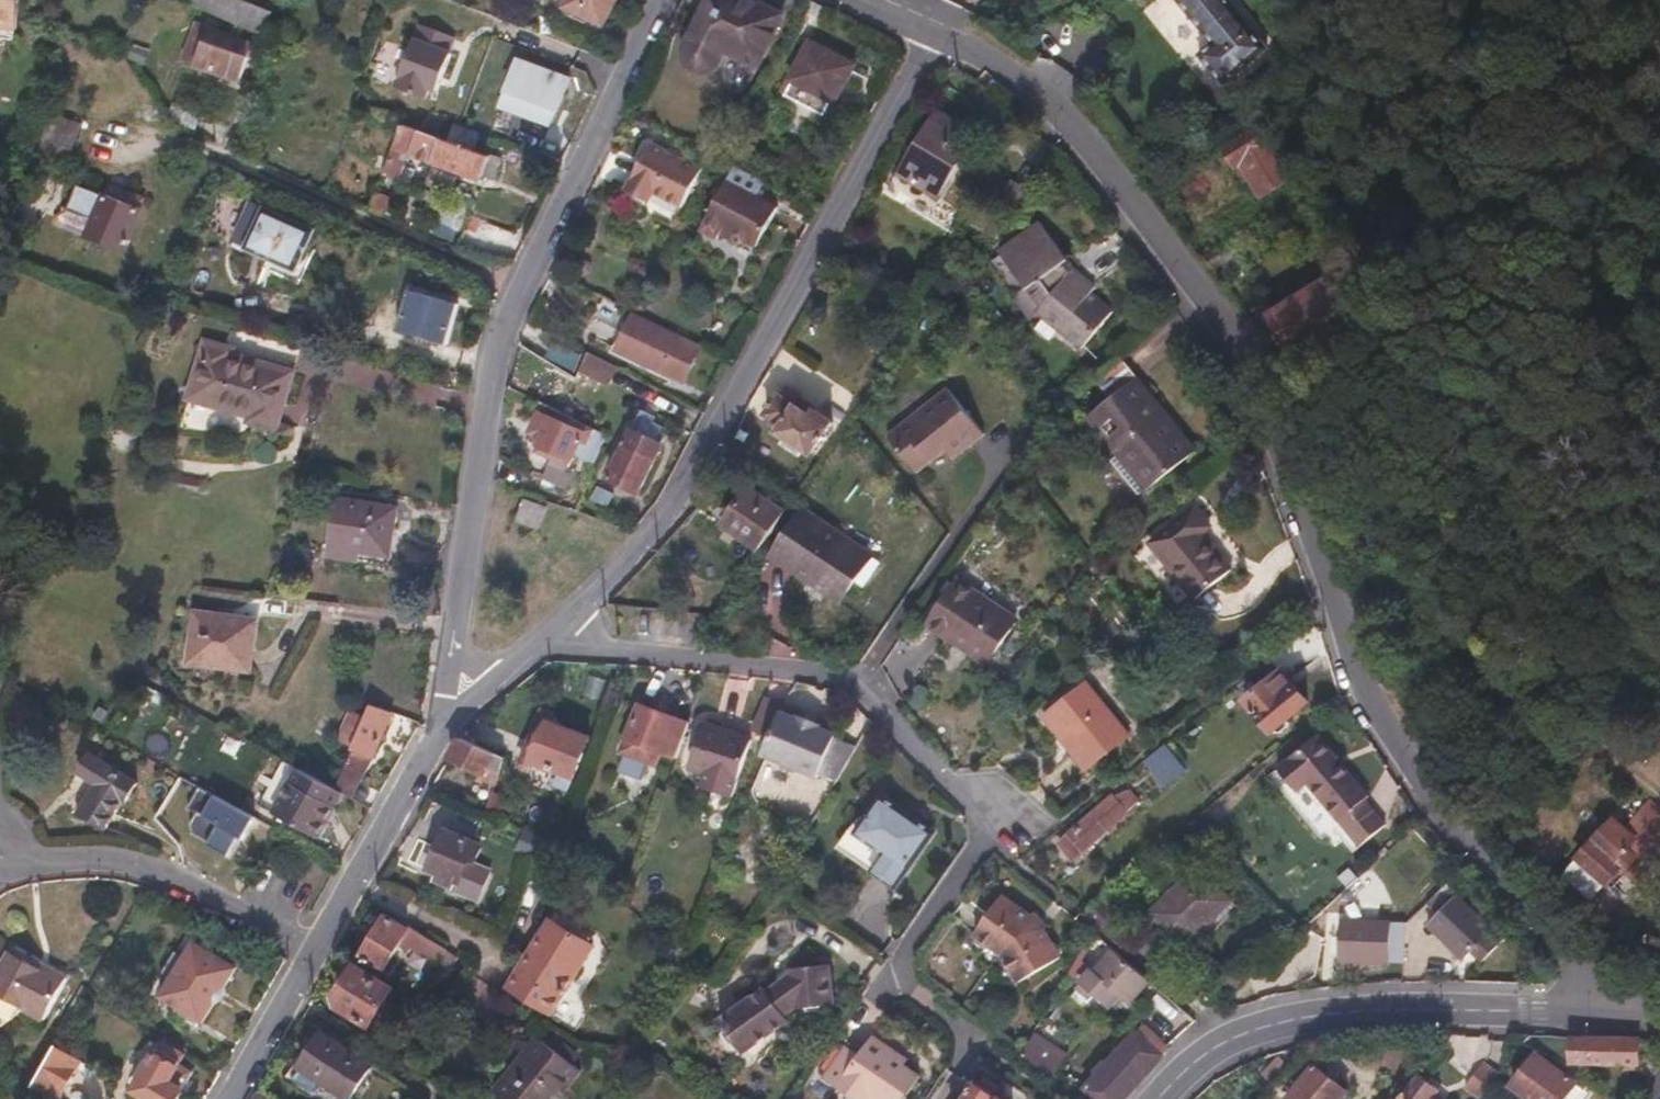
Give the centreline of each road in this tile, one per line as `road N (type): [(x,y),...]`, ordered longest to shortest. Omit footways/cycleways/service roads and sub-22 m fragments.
road 1 (residential): [(939,35),(1052,102),(1251,351),(1361,682),(1439,808),(1575,947),(1588,1011)]
road 2 (residential): [(565,624),(646,549),(939,35)]
road 3 (residential): [(663,0),(504,324),(454,653)]
road 4 (residential): [(565,624),(617,651),(775,665),(862,691),(963,803),(1000,813)]
road 5 (tertiary): [(1159,1098),(1225,1042),(1296,1019),(1588,1011)]
road 6 (residential): [(316,952),(116,859),(41,861),(8,850)]
road 7 (residential): [(443,721),(316,952)]
road 8 (residential): [(316,952),(233,1098)]

